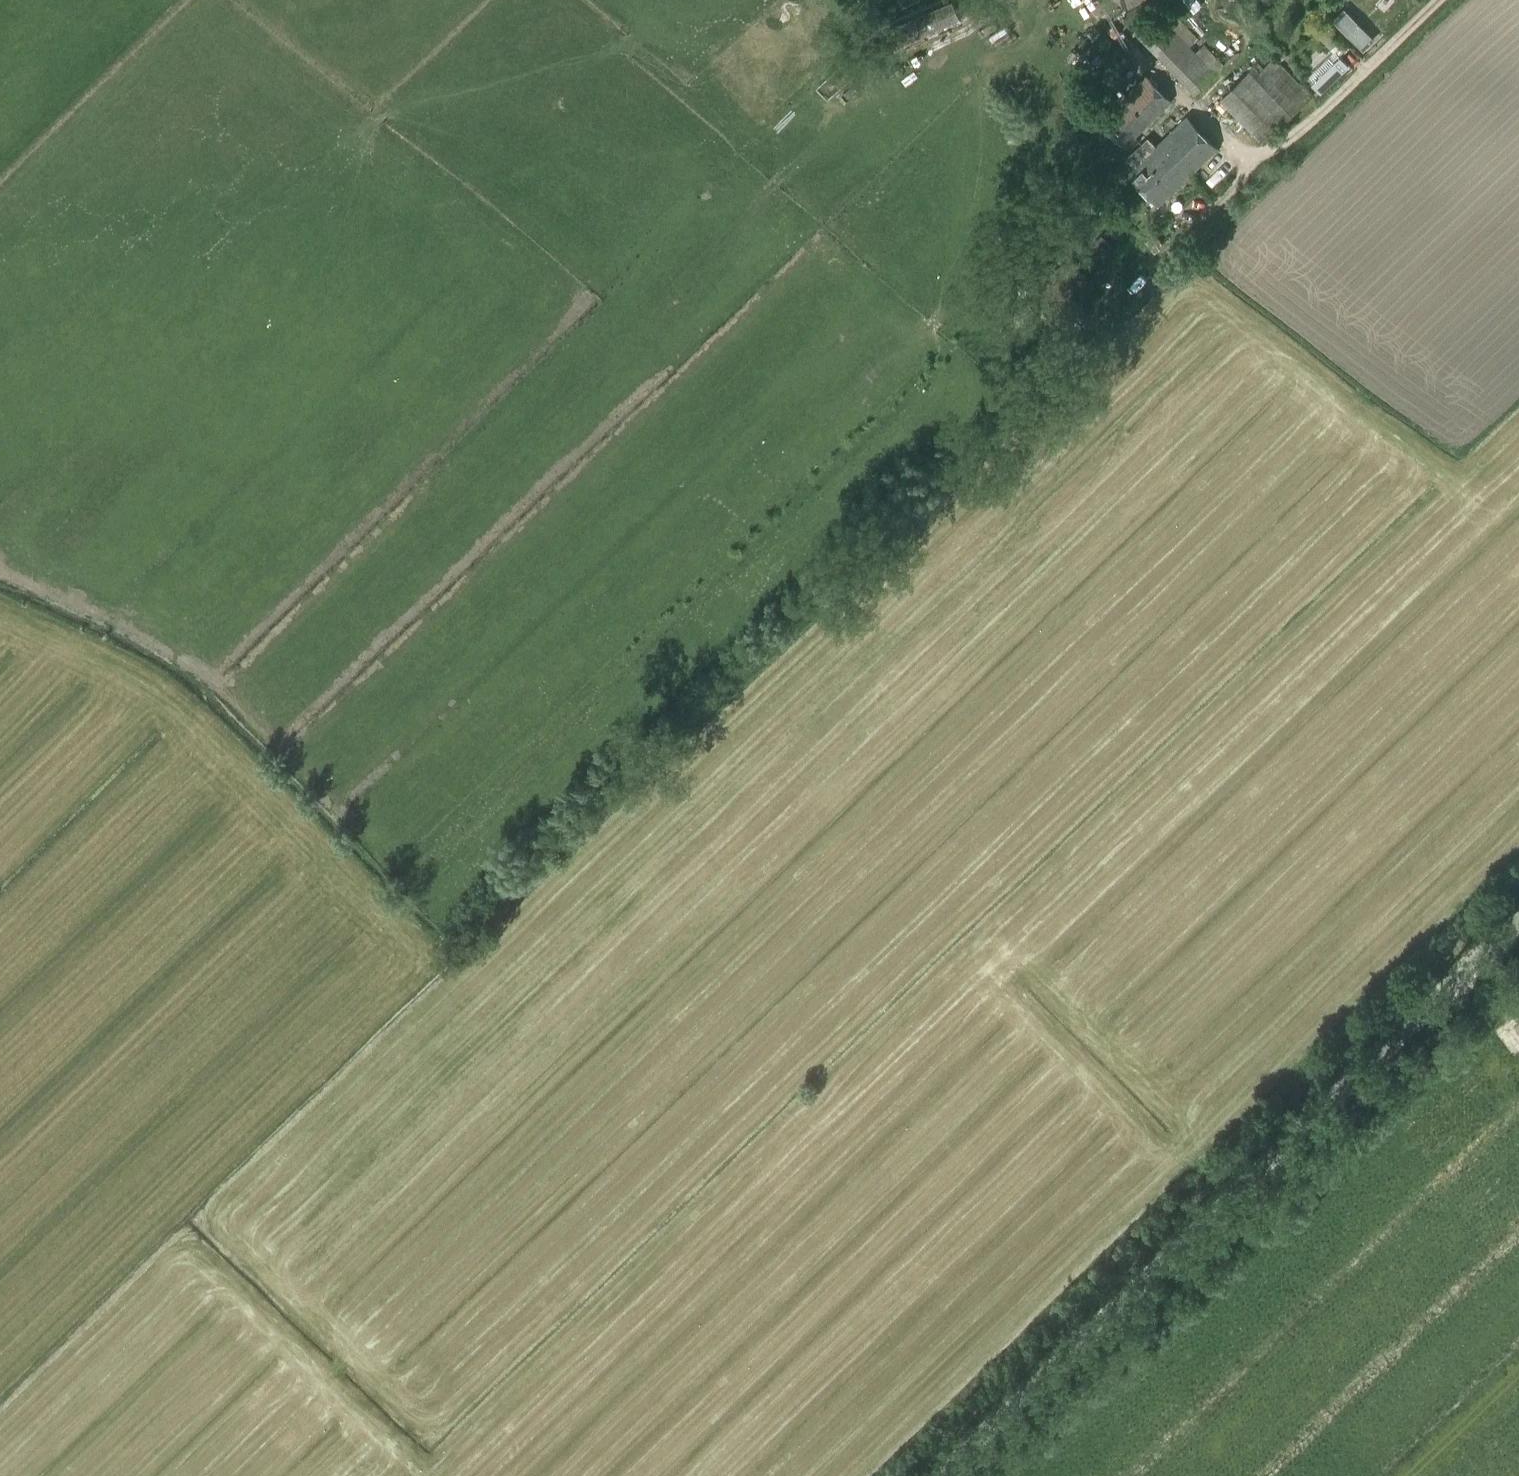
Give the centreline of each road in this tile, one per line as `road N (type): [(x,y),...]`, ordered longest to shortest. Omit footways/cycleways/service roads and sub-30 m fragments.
road 1 (unclassified): [(940,1475),(1518,919)]
road 2 (track): [(1442,0),(1282,146),(1249,156),(1241,182)]
road 3 (track): [(1249,156),(1151,67),(1125,85)]

